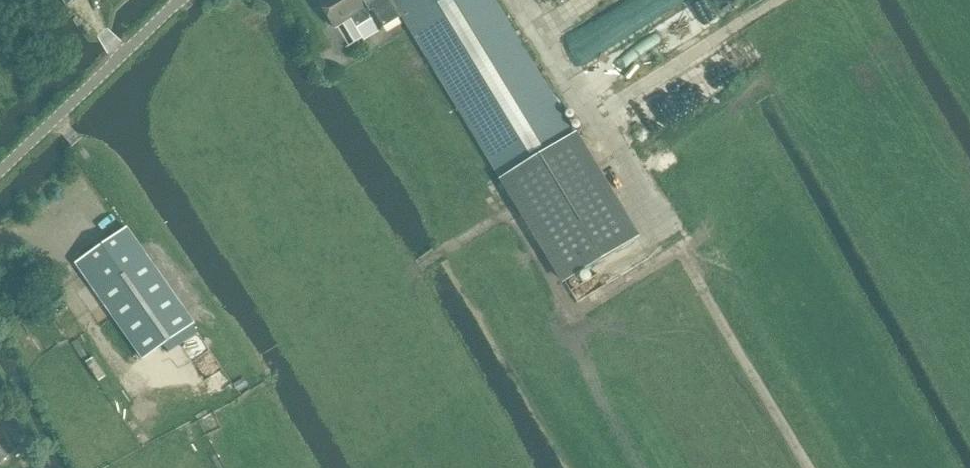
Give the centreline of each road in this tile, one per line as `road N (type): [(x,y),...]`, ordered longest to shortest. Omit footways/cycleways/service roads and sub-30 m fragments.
road 1 (track): [(793,0),(603,130),(819,467)]
road 2 (unclassified): [(180,0),(0,172)]

